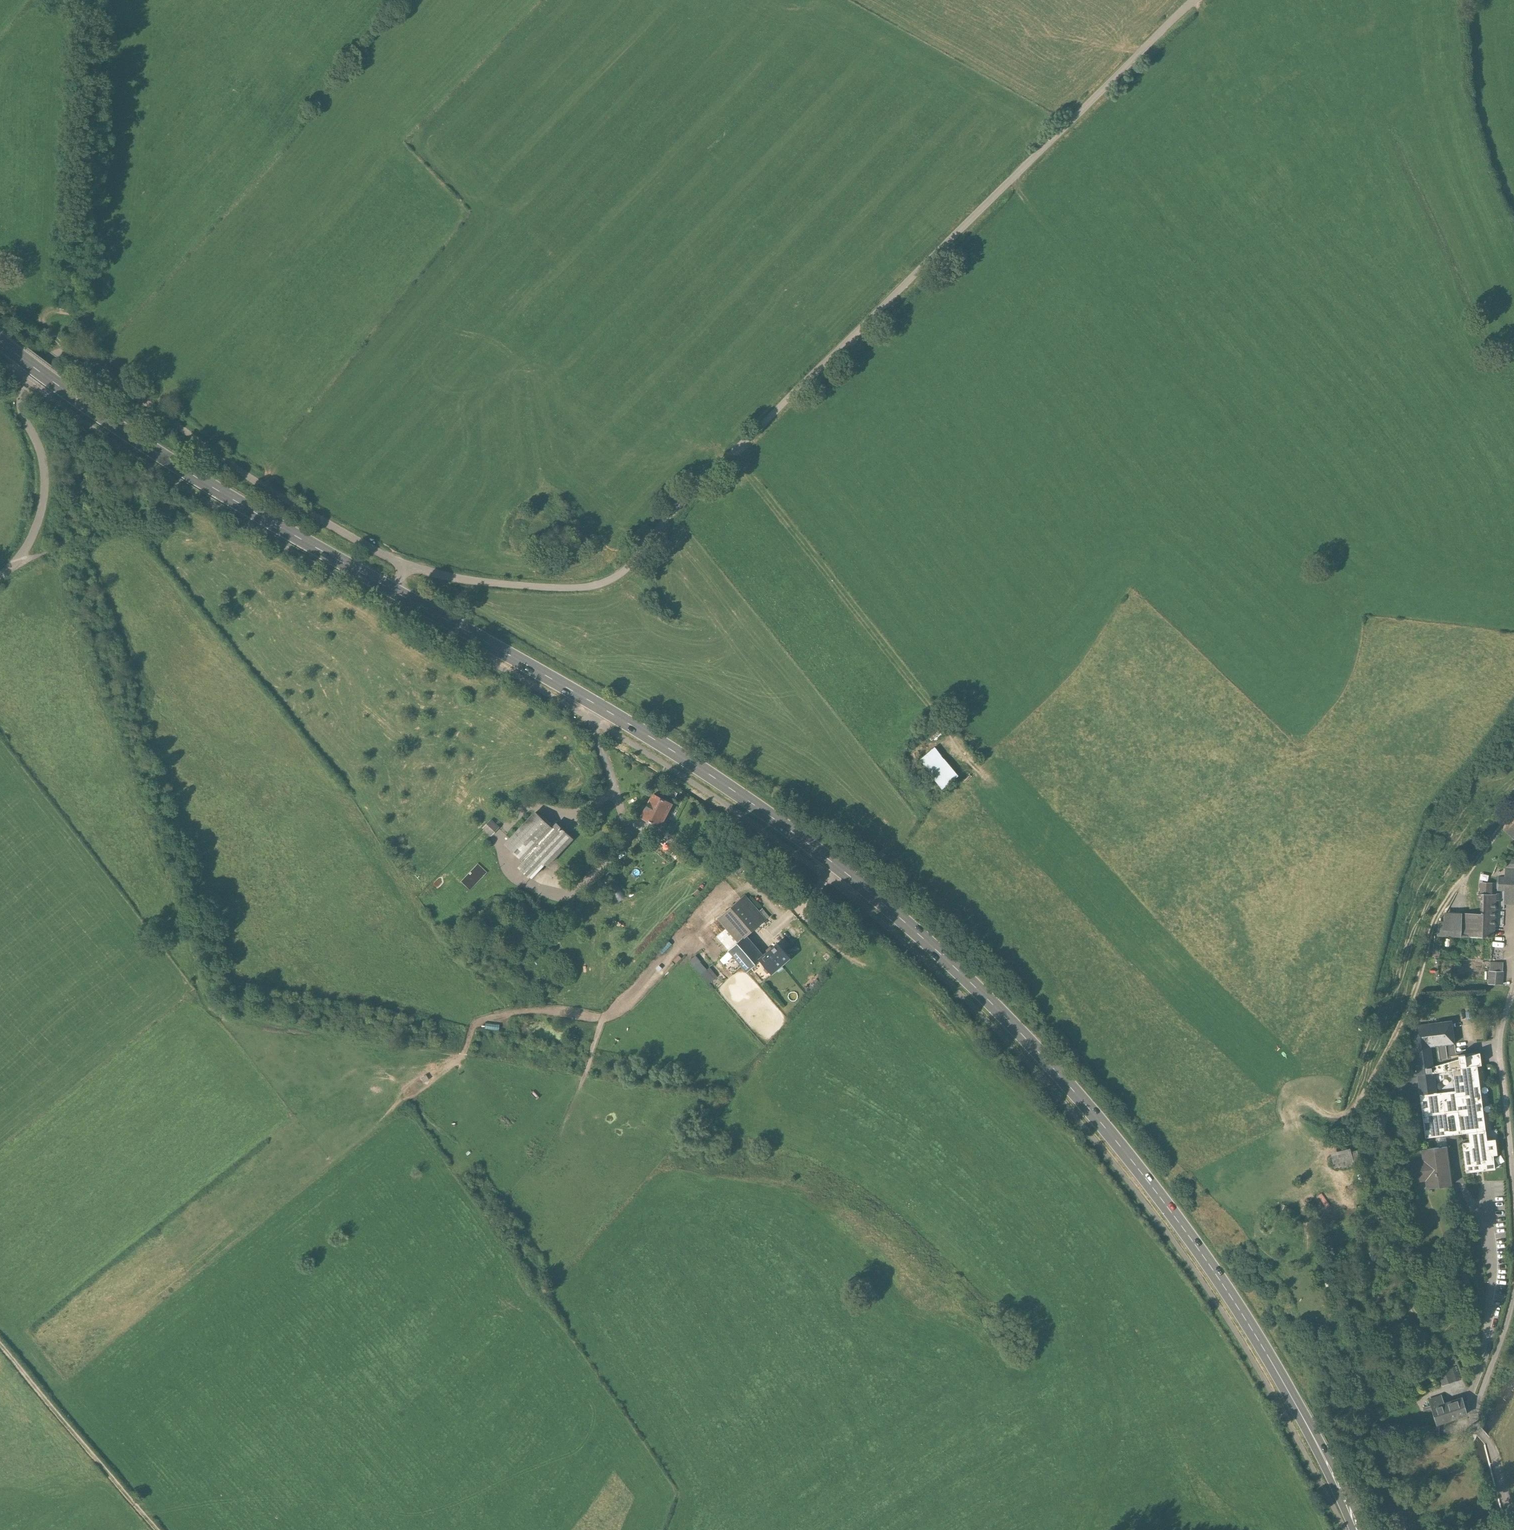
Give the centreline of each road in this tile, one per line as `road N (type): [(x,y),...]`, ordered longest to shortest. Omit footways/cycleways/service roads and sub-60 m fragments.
road 1 (unclassified): [(413,569),(557,587),(618,576),(1196,0)]
road 2 (primary): [(0,342),(161,456),(392,590)]
road 3 (track): [(460,1059),(473,1030),(494,1018),(535,1011),(613,1017),(653,983),(699,924),(746,886),(789,915)]
road 4 (unclassified): [(1513,1529),(1495,1456),(1475,1418),(1513,1290)]
road 5 (unclassified): [(1513,1196),(1500,1054),(1513,988)]

